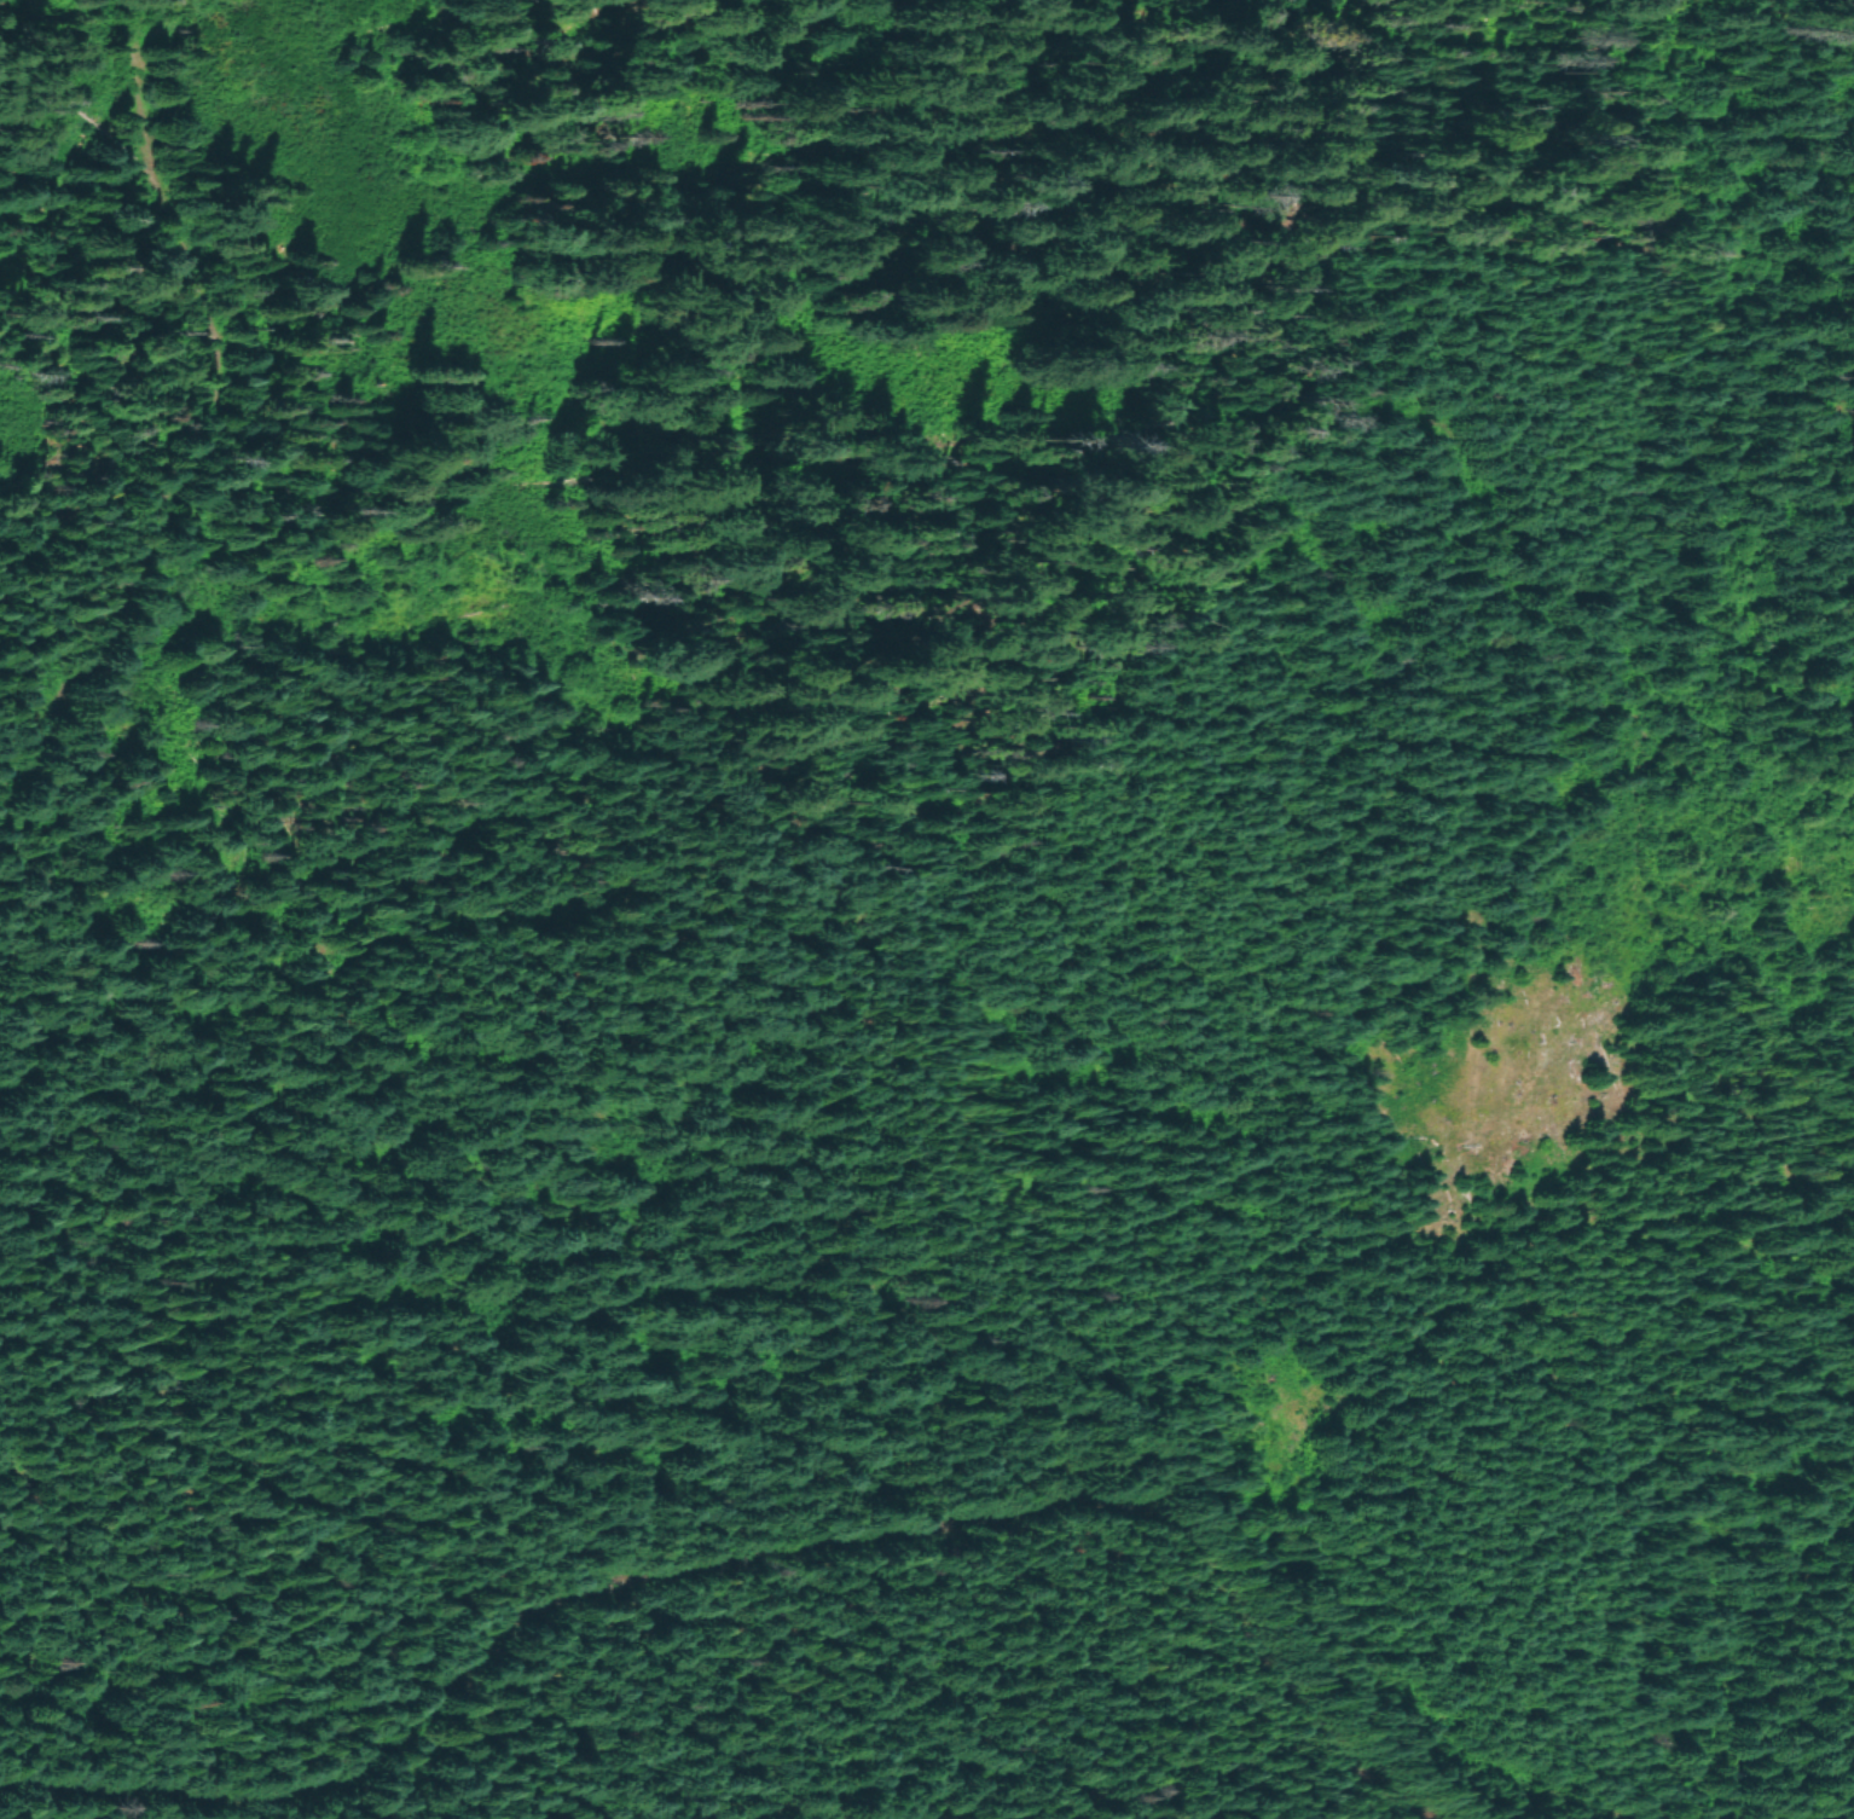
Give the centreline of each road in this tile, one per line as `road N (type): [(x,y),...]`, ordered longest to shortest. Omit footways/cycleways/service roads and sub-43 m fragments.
road 1 (track): [(1451,1818),(1268,1659),(1171,1529),(1101,1507),(647,1589),(555,1614),(494,1643),(359,1768),(311,1792),(262,1802),(0,1797)]
road 2 (track): [(0,794),(187,453),(202,386),(197,315),(149,98),(158,0)]

